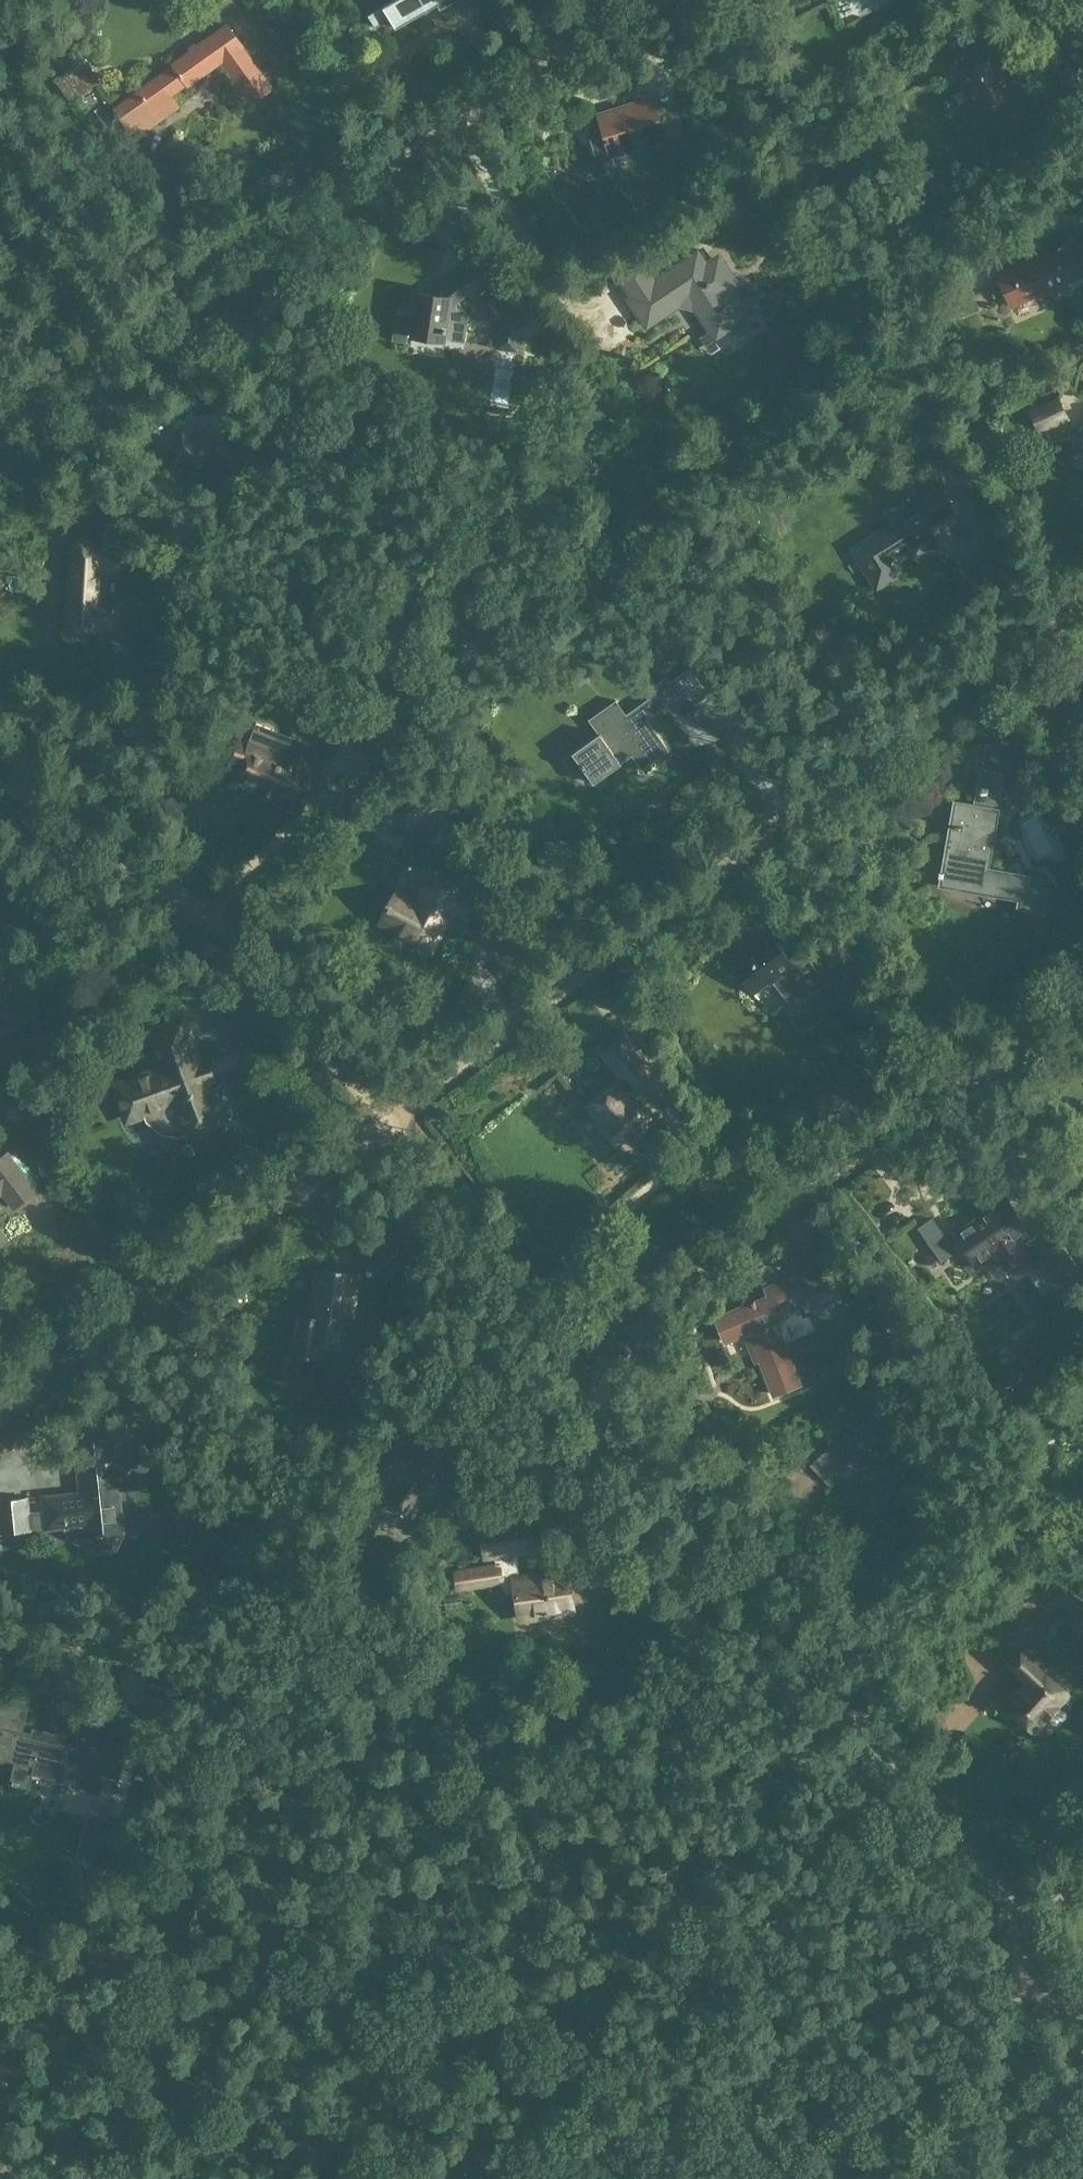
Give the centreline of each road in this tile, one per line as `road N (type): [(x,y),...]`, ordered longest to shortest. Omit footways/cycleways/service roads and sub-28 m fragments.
road 1 (unclassified): [(1082,2018),(982,1864),(382,1122)]
road 2 (track): [(382,1122),(1082,594)]
road 3 (track): [(0,436),(582,0)]
road 4 (track): [(1082,1010),(569,1350)]
road 5 (track): [(382,1122),(217,928),(171,888),(0,777)]
road 6 (unclassified): [(0,1417),(382,1122)]
road 7 (track): [(1031,2178),(1012,2035),(1023,1922)]
road 8 (track): [(148,1659),(0,1622)]

